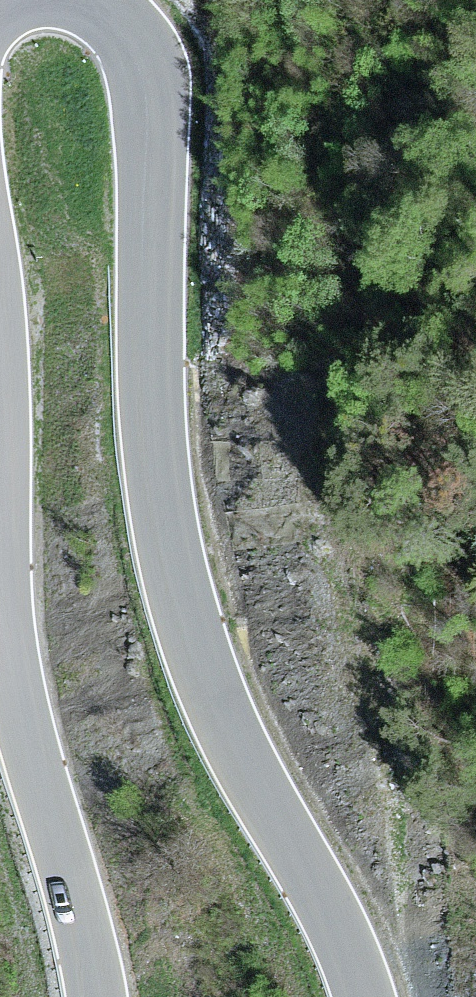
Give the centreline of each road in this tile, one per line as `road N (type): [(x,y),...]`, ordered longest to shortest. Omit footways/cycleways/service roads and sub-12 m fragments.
road 1 (tertiary): [(357,996),(343,941),(203,671),(166,540),(148,317),(153,91),(143,50),(118,15),(94,0)]
road 2 (tertiary): [(0,525),(11,675),(98,996)]
road 3 (tertiary): [(0,346),(0,472)]

